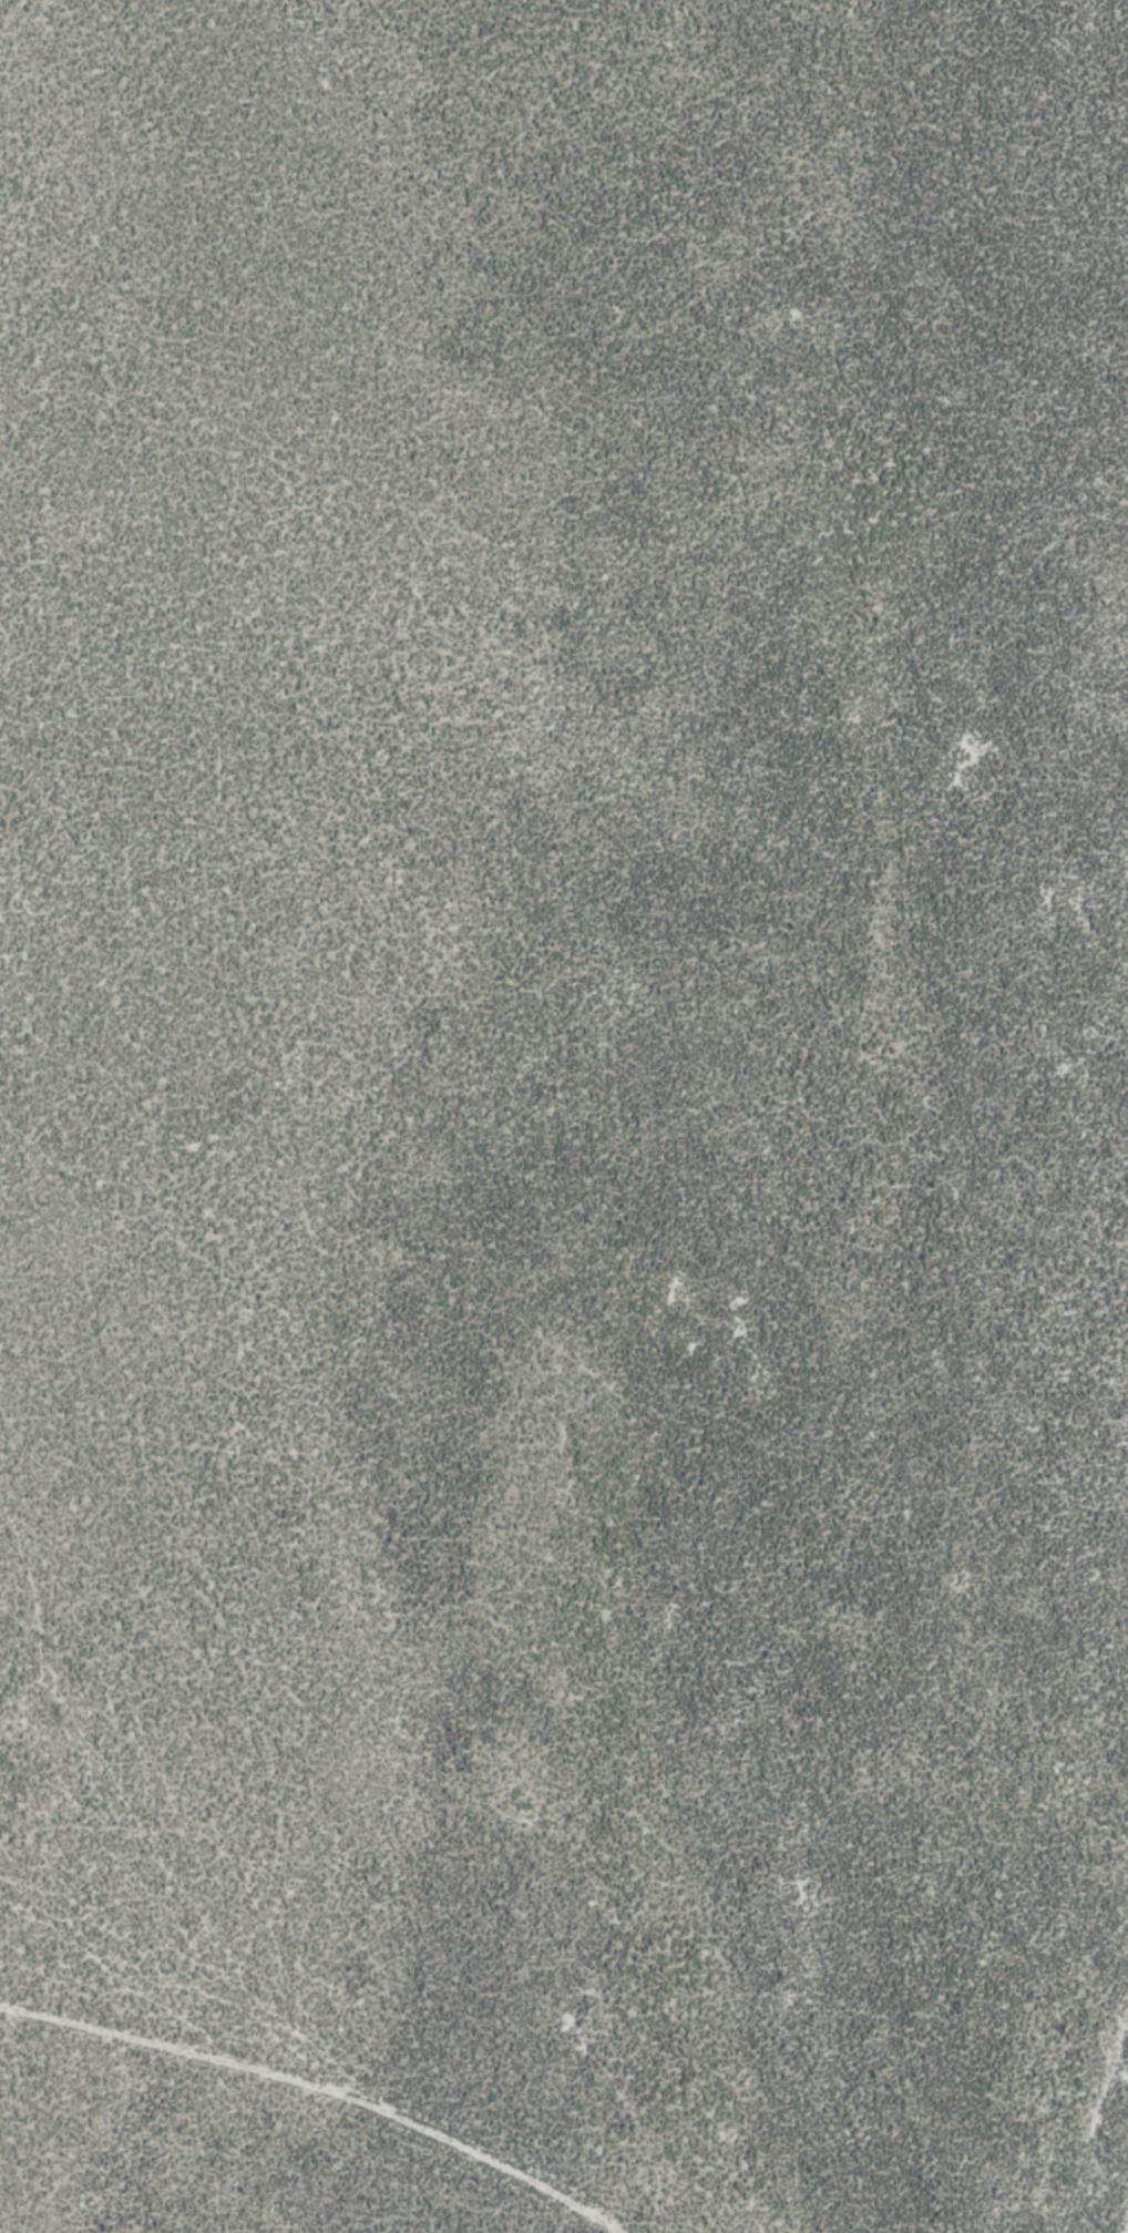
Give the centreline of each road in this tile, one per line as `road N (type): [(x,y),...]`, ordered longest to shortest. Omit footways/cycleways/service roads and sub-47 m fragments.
road 1 (track): [(624,2232),(536,2180),(299,2077),(0,2004)]

